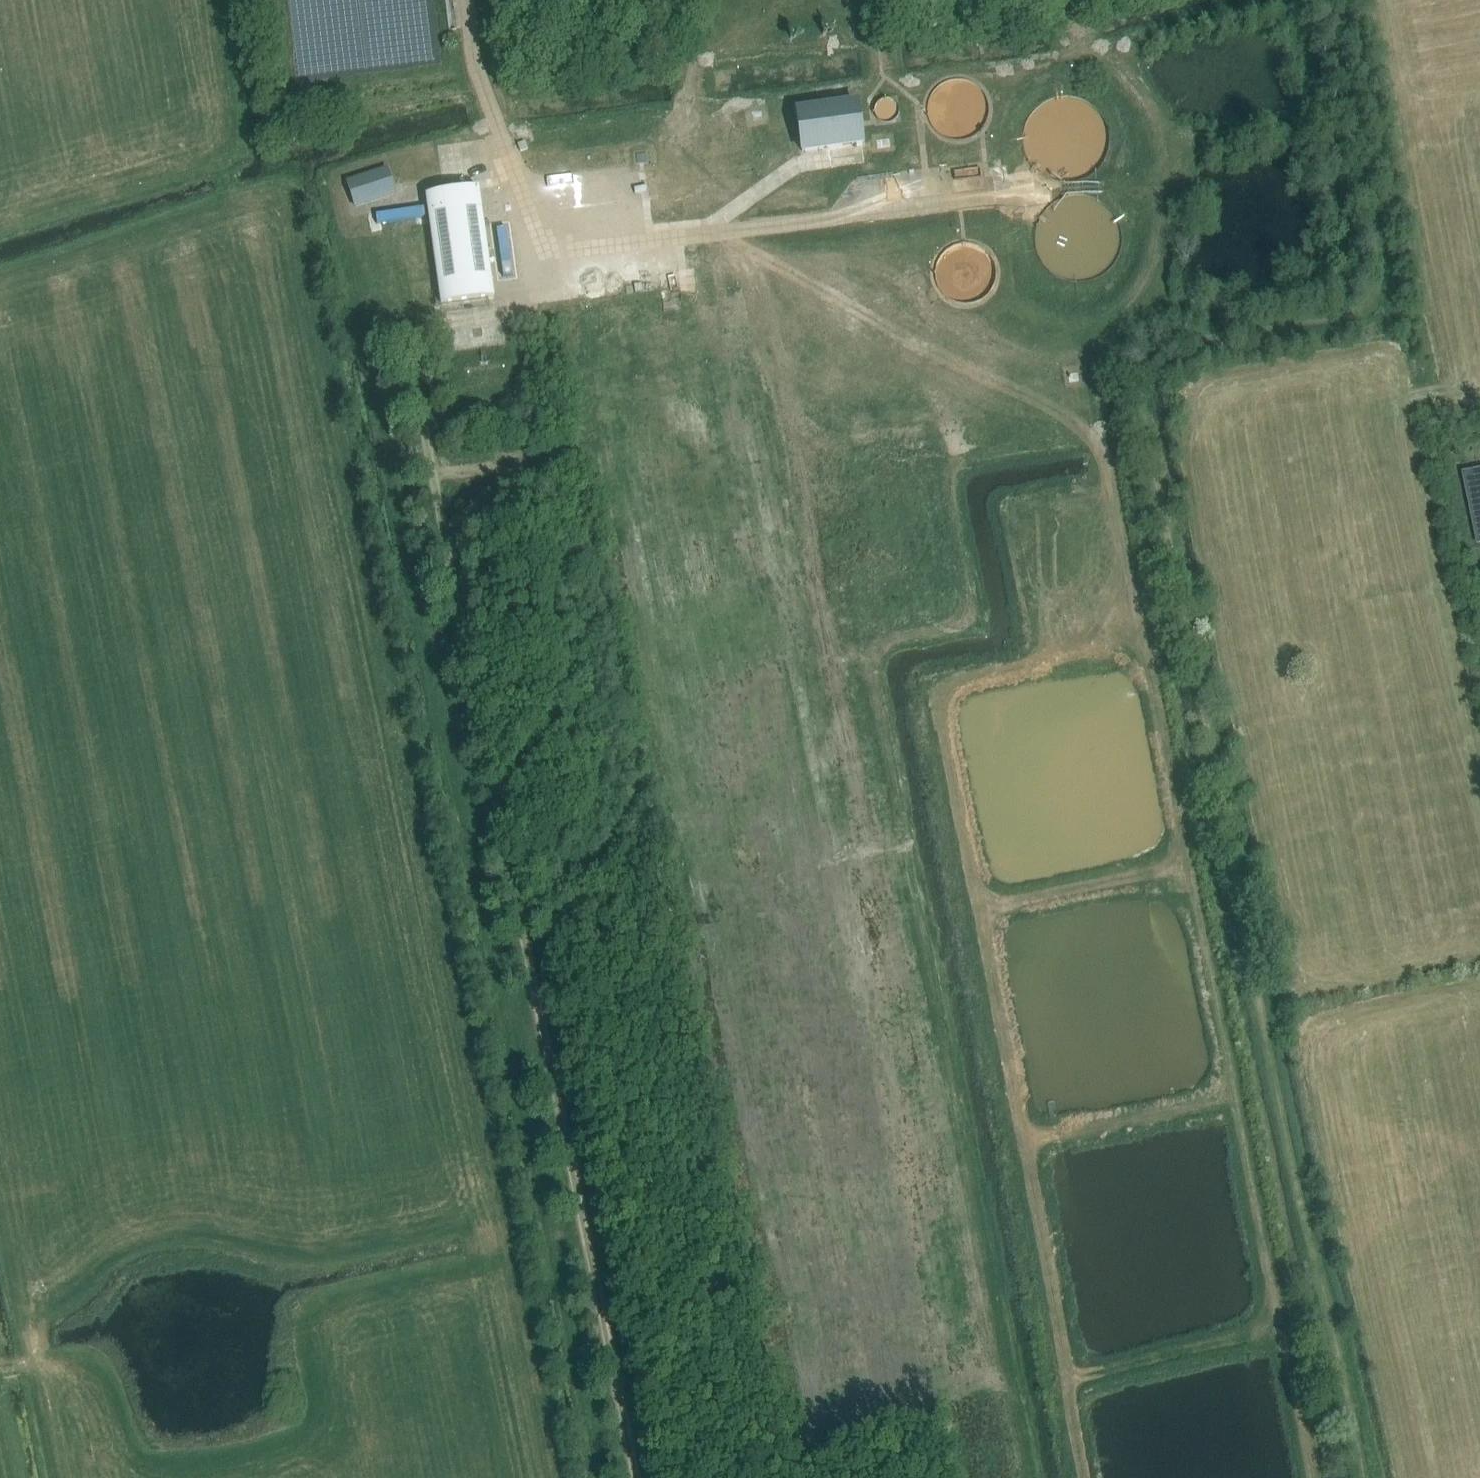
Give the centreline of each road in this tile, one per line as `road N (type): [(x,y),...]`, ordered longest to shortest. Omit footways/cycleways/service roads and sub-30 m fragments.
road 1 (track): [(1329,0),(1382,291),(1360,311),(1165,349),(1139,371),(1254,996),(1362,1477)]

